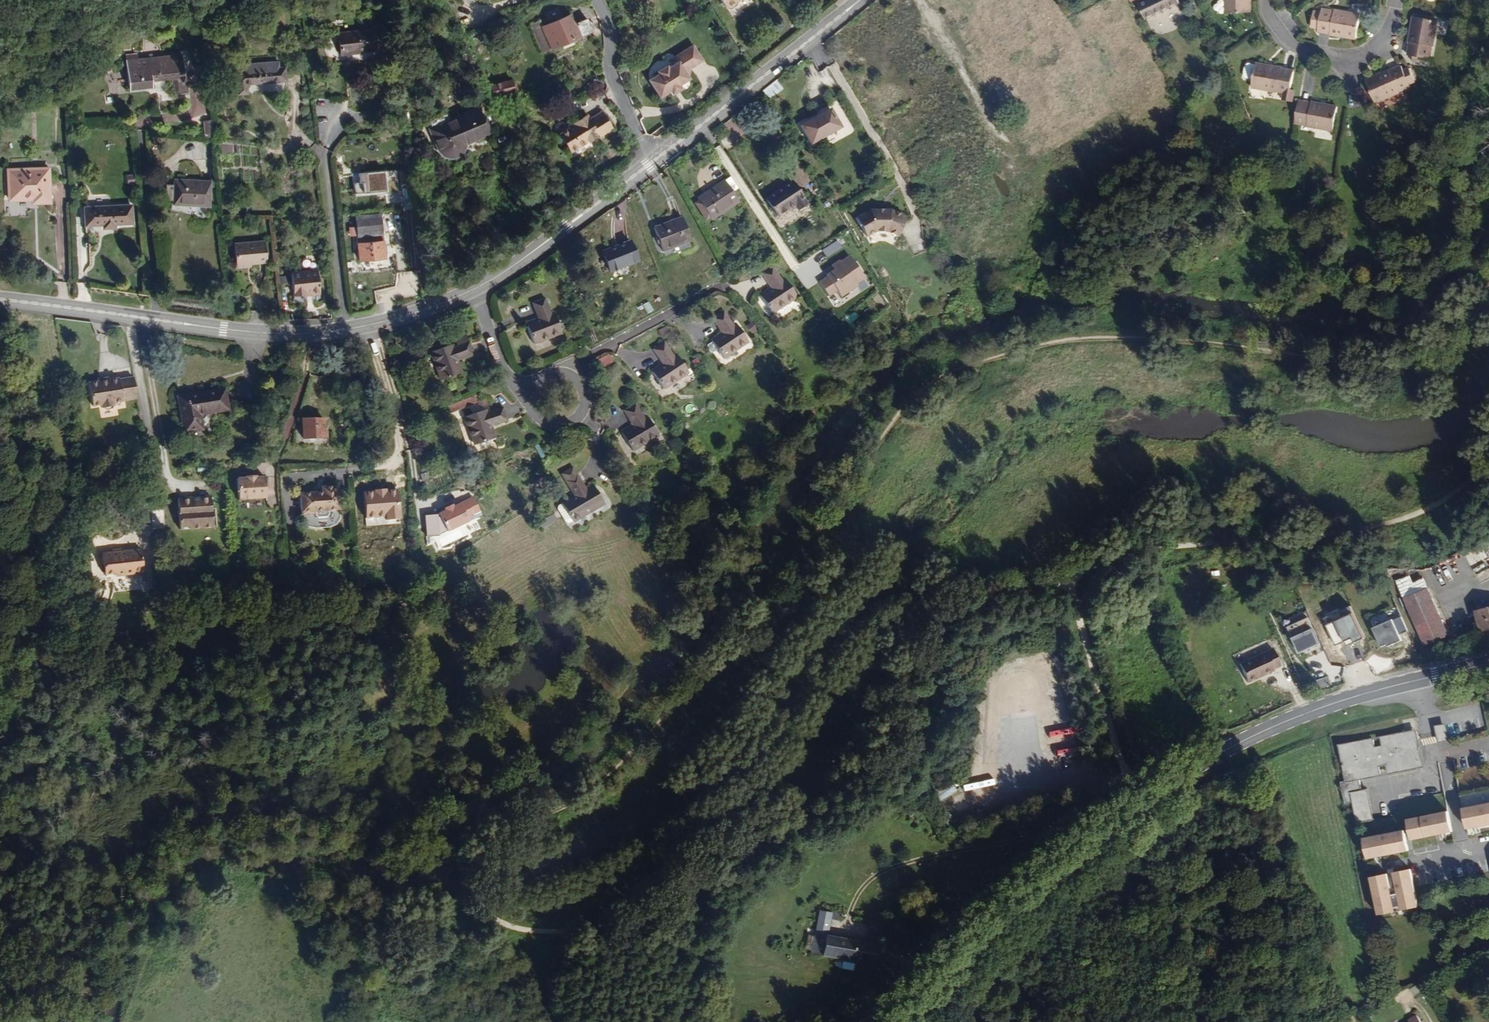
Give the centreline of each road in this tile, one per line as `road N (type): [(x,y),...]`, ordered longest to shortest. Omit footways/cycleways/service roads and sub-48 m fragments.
road 1 (track): [(1488,287),(1425,355),(1397,369),(1094,339),(1039,346),(926,389),(797,559),(619,768),(574,806),(481,844),(473,884),(484,910),(519,928),(621,933),(648,925),(719,855),(906,751),(920,727),(933,644),(949,625),(1067,575),(1134,807)]
road 2 (primary): [(914,1021),(949,973),(1134,807),(1297,714),(1488,664)]
road 3 (secondary): [(472,291),(382,321),(285,333),(0,300)]
road 4 (track): [(1067,575),(1157,547),(1332,536),(1385,524),(1448,498),(1488,457)]
road 5 (track): [(847,931),(860,890),(888,869),(1025,838),(1064,816),(1114,823)]
road 6 (secondary): [(859,0),(652,162)]
road 7 (secondary): [(652,162),(472,291)]
road 8 (residential): [(1266,0),(1291,46),(1352,60),(1376,45),(1392,14)]
road 9 (residential): [(562,378),(714,289)]
road 10 (residential): [(652,162),(613,82),(611,31),(597,0)]
road 11 (residential): [(472,291),(503,377),(529,393)]

